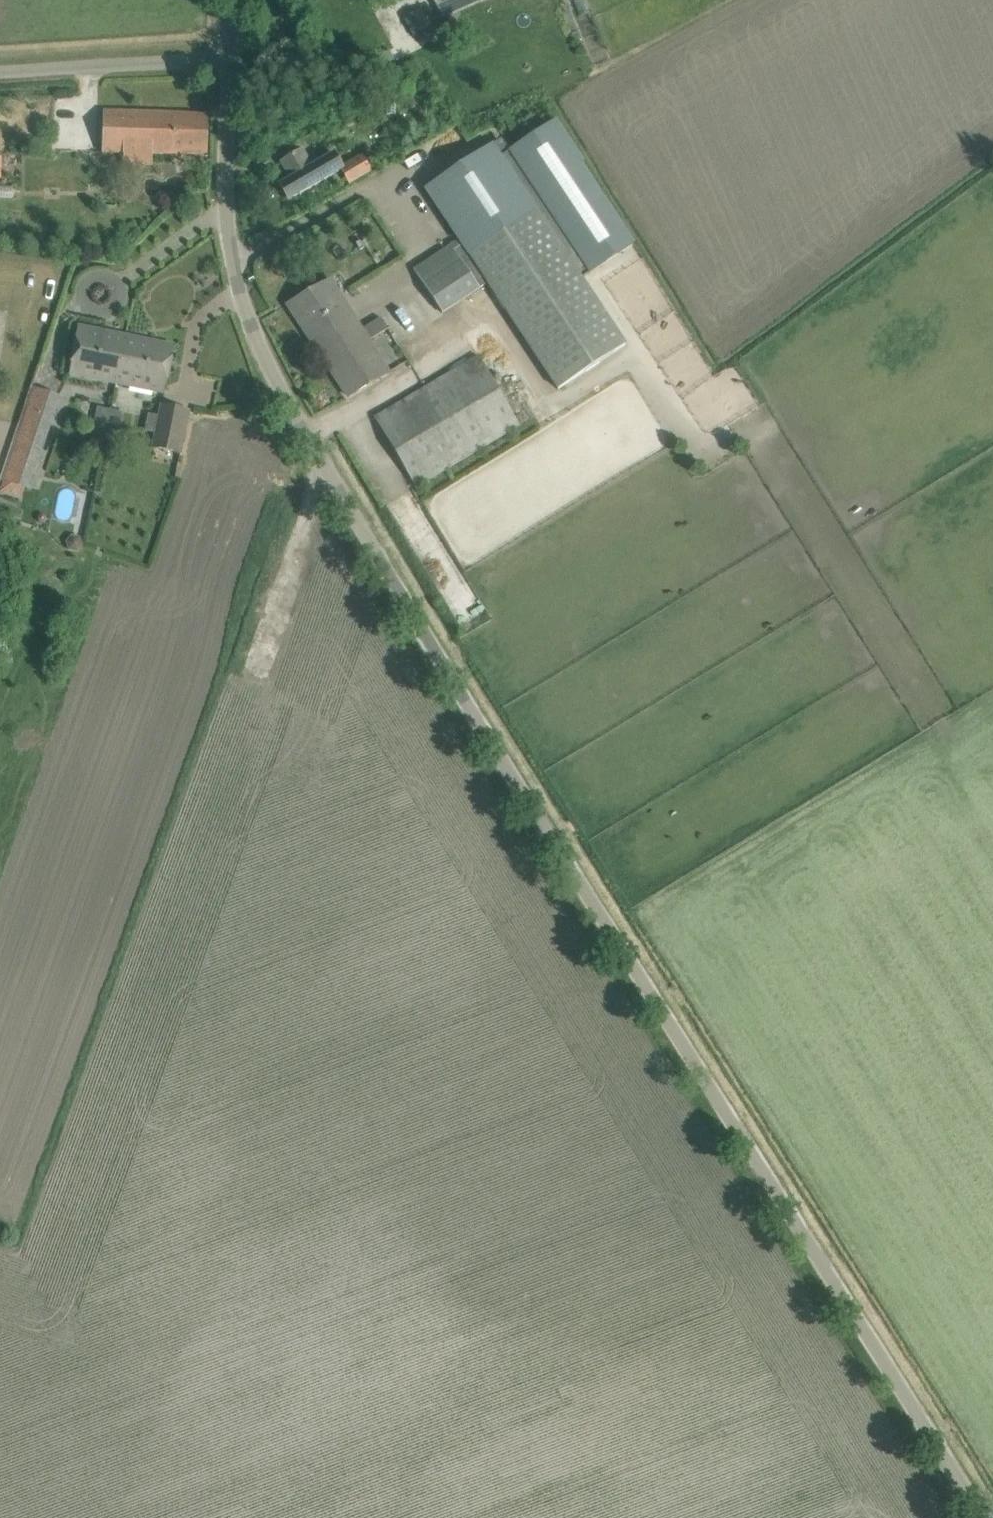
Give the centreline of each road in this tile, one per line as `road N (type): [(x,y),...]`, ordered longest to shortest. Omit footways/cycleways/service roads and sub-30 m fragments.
road 1 (unclassified): [(982,1517),(279,390),(246,311),(226,210),(229,59)]
road 2 (unclassified): [(0,73),(229,59)]

